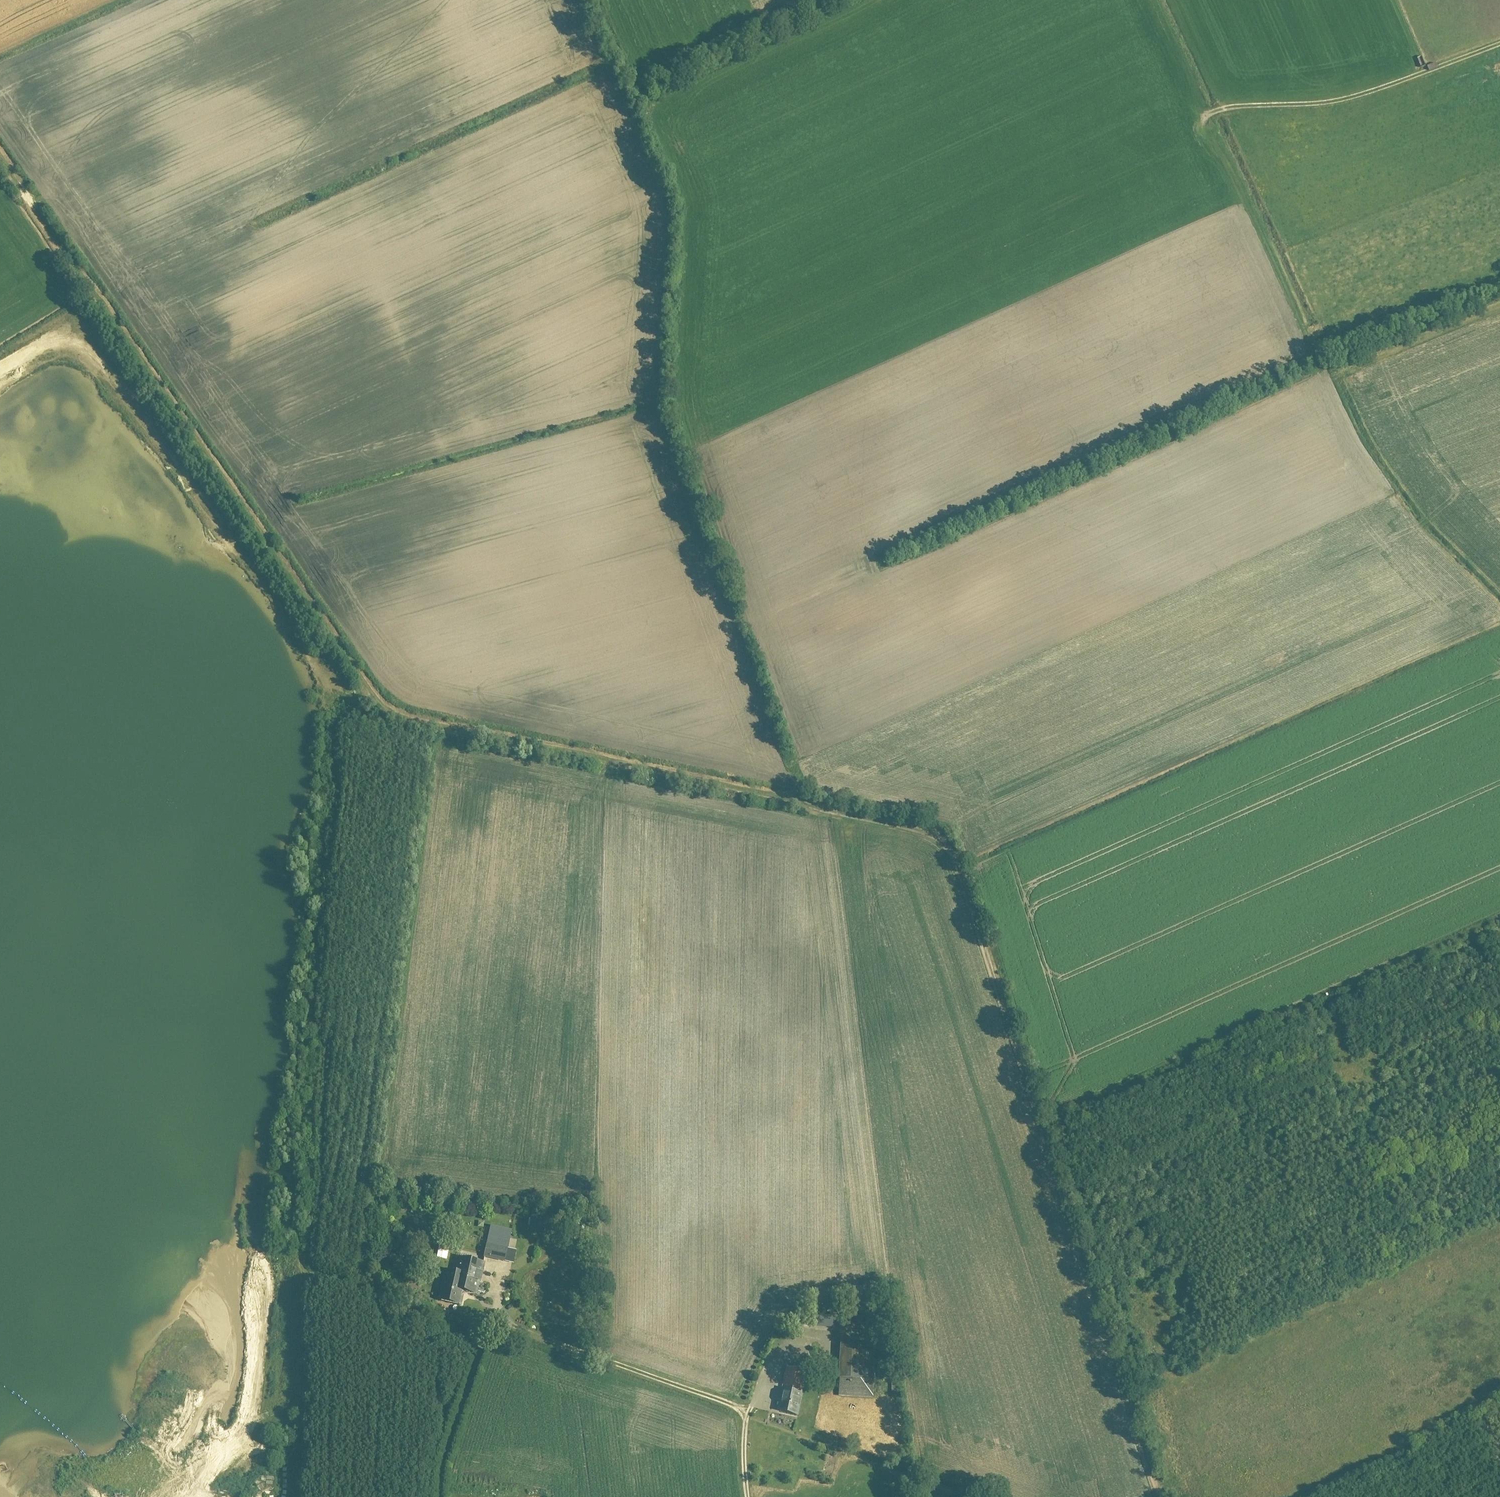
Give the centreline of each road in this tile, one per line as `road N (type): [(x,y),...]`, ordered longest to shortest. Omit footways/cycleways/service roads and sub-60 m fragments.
road 1 (track): [(1162,1496),(953,848),(941,836),(386,708),(0,156)]
road 2 (track): [(1499,43),(1335,103),(1198,116)]
road 3 (track): [(751,1411),(494,1319)]
road 4 (track): [(1499,310),(1324,380)]

